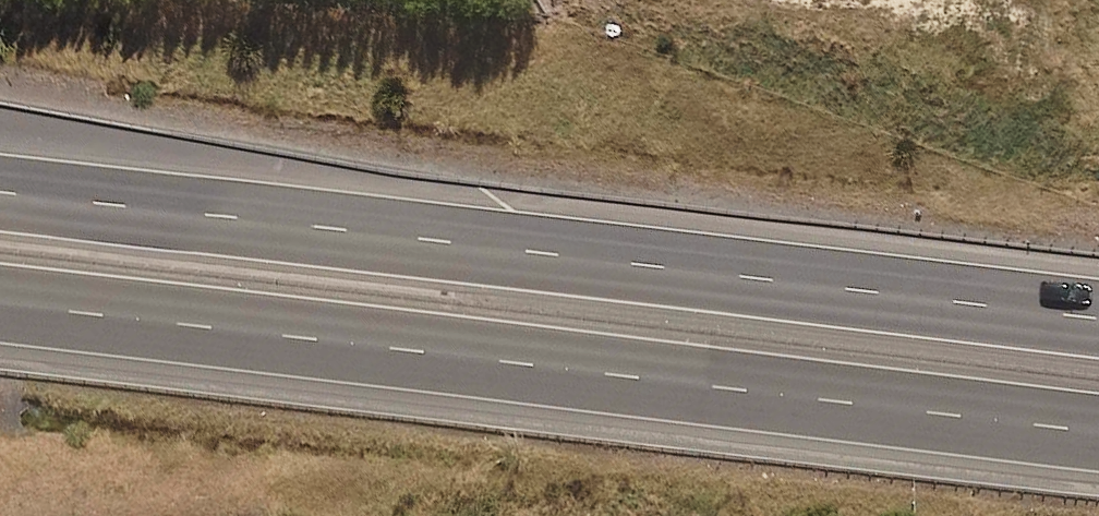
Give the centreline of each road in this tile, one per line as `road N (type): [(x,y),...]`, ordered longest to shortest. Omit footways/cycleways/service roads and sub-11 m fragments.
road 1 (motorway): [(1098,419),(0,301)]
road 2 (motorway): [(0,187),(1098,295)]

